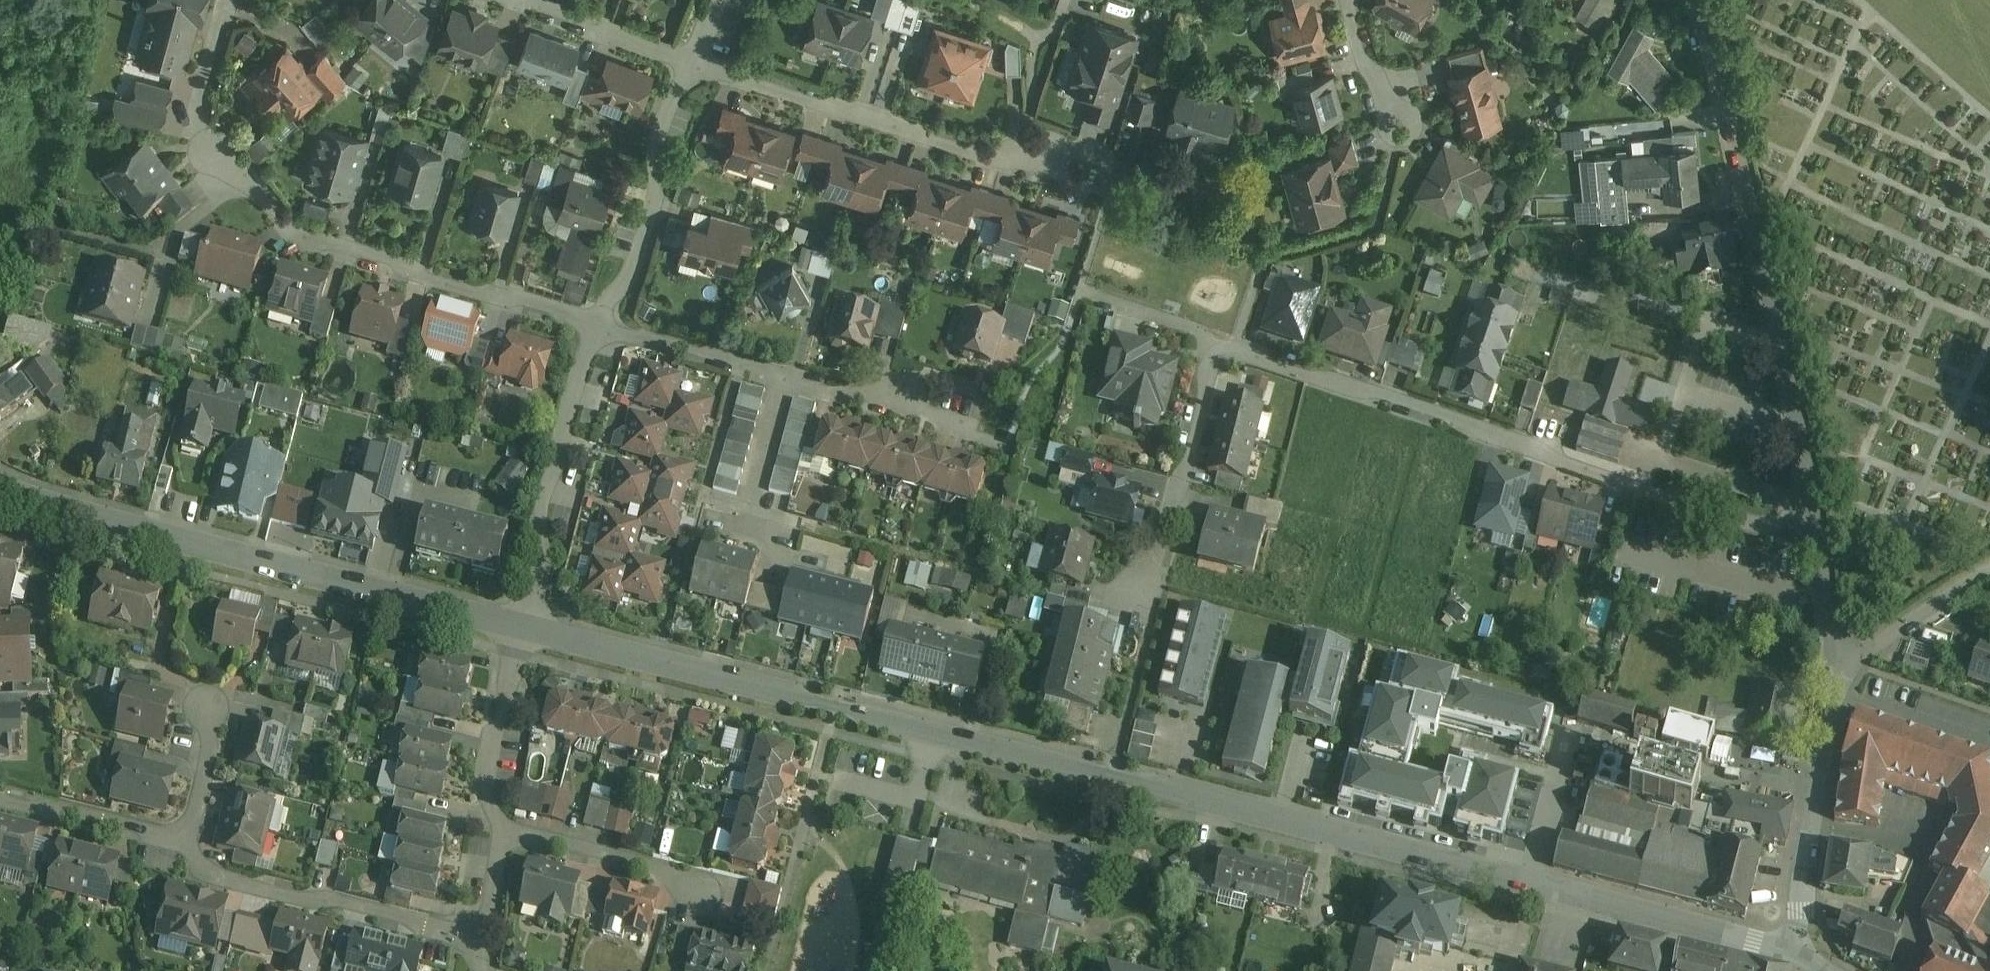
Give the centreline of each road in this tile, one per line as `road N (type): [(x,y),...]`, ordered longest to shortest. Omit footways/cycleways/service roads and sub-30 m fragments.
road 1 (residential): [(521,624),(1797,952)]
road 2 (residential): [(1820,545),(1386,394),(1230,349)]
road 3 (residential): [(592,327),(562,310),(298,236),(197,123),(230,0)]
road 4 (residential): [(1820,545),(1711,54),(1692,0)]
road 5 (residential): [(0,484),(521,624)]
road 6 (residential): [(687,60),(1023,165)]
road 7 (residential): [(914,406),(592,327)]
road 8 (residential): [(183,837),(201,870),(472,936)]
road 9 (residential): [(592,327),(521,624)]
road 10 (residential): [(1797,952),(1837,661)]
road 11 (residential): [(687,60),(657,143),(660,185),(628,281),(592,327)]
road 12 (residential): [(1230,349),(1214,360),(1151,597)]
road 13 (residential): [(728,889),(503,832)]
road 14 (residential): [(503,832),(484,792),(521,624)]
road 15 (residential): [(0,801),(35,808),(56,803),(183,837)]
road 16 (residential): [(522,0),(687,60)]
road 17 (residential): [(1837,661),(1989,575)]
road 18 (residential): [(1230,349),(1194,328),(1081,292)]
road 19 (residential): [(1348,0),(1371,79),(1401,123)]
road 20 (residential): [(209,708),(211,747),(183,837)]

